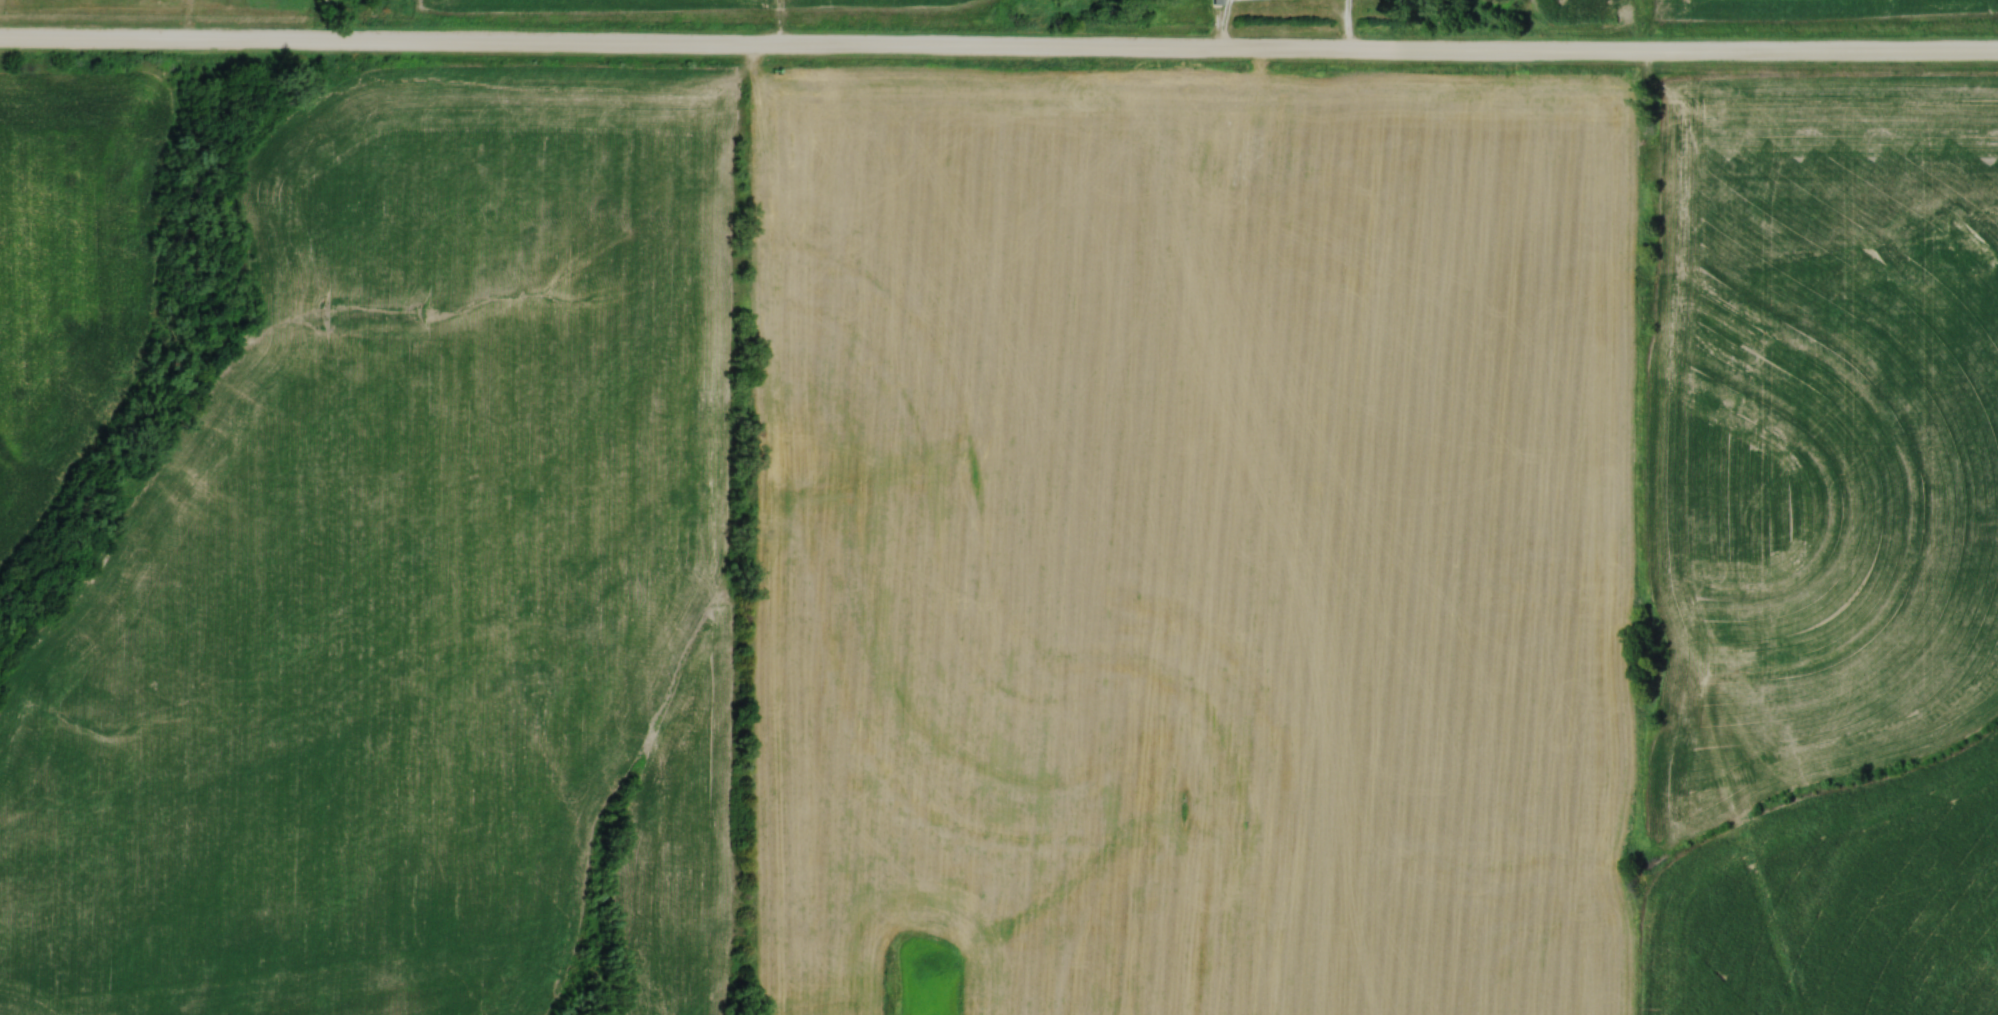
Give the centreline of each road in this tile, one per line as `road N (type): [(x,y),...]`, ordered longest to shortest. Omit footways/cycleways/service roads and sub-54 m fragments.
road 1 (residential): [(1997,49),(0,36)]

